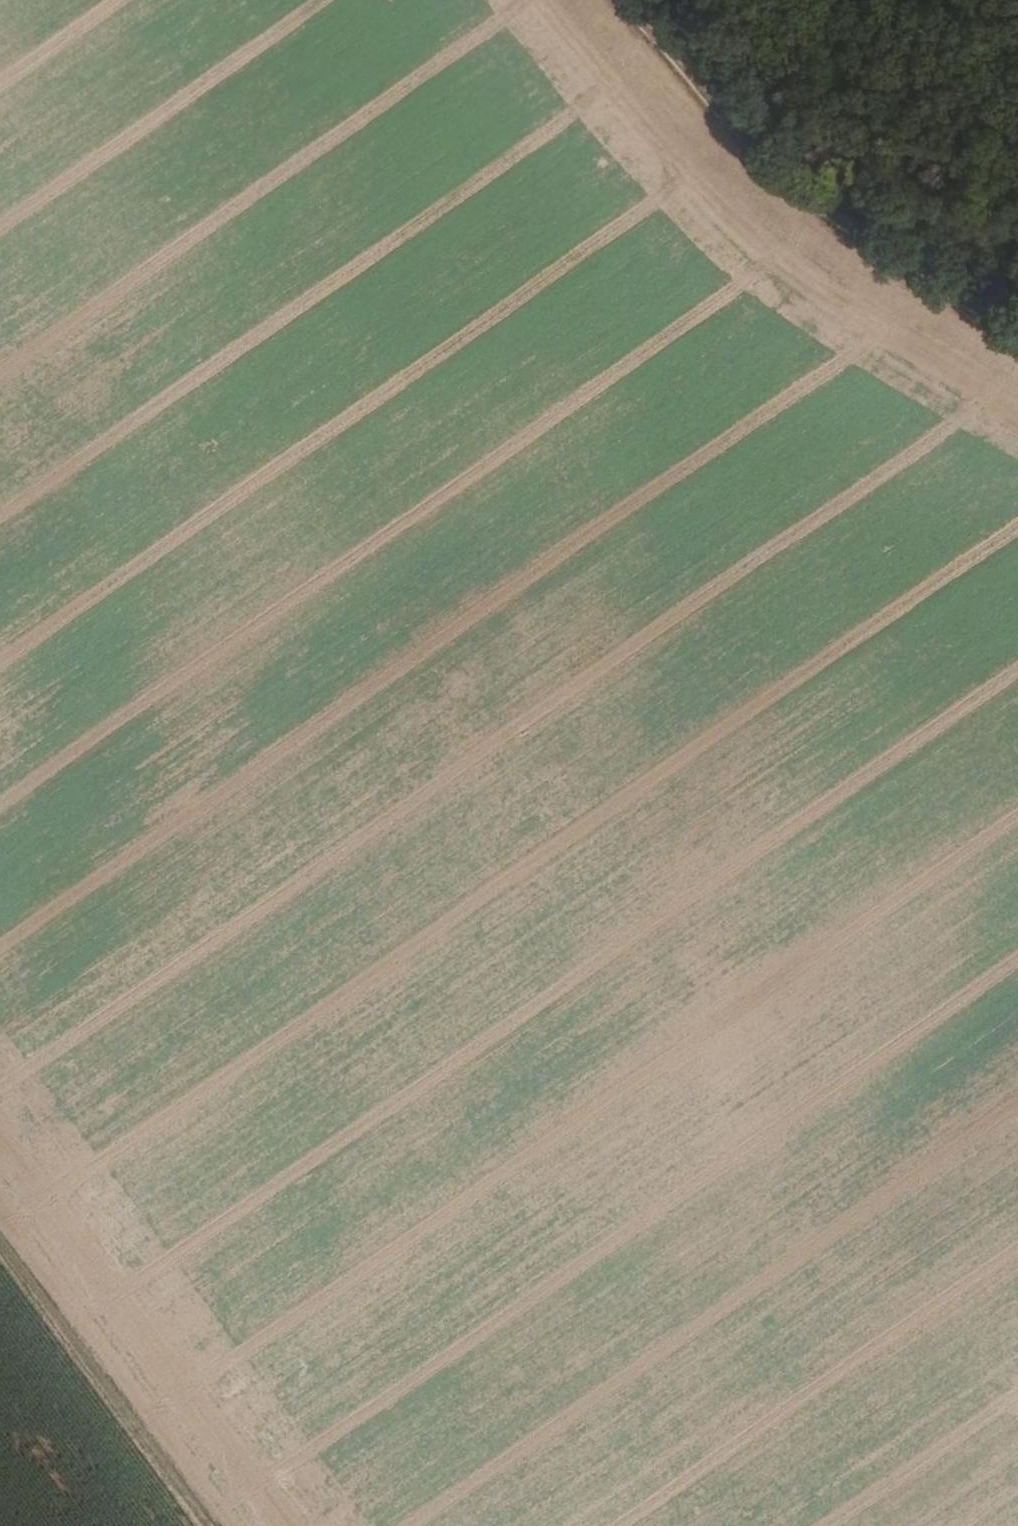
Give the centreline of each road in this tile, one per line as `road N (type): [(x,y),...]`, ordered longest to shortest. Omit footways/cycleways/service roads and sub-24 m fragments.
road 1 (track): [(642,0),(842,226),(1017,330)]
road 2 (track): [(0,1237),(213,1525)]

